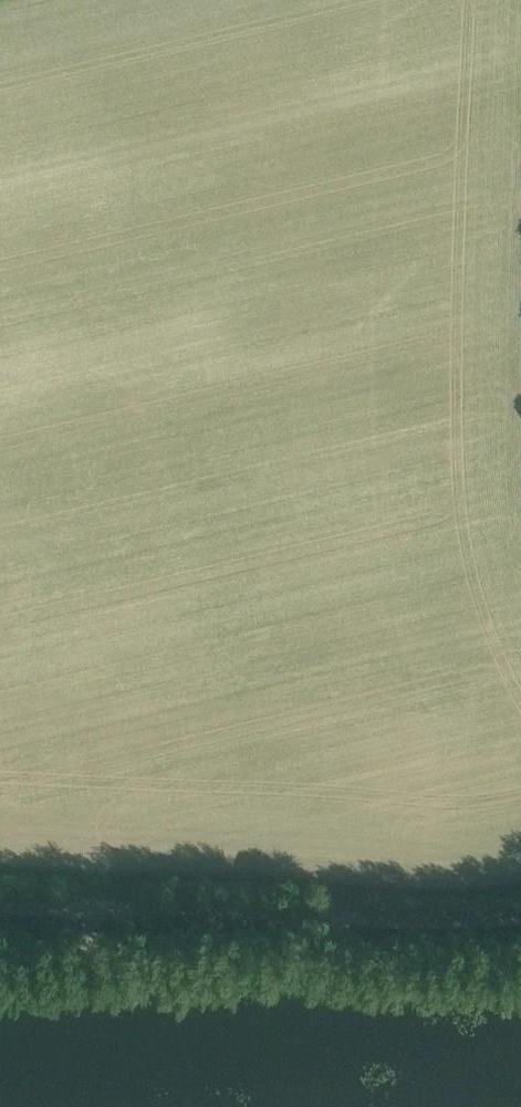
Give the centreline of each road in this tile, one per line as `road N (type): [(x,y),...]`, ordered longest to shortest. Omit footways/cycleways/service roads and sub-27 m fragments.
road 1 (track): [(0,894),(520,916)]

